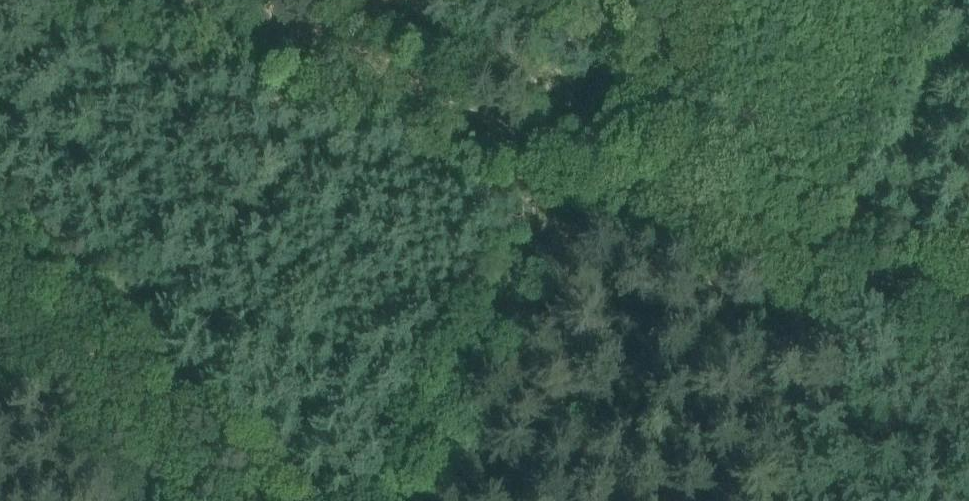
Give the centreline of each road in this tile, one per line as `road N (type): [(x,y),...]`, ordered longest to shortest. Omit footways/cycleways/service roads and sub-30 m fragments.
road 1 (track): [(203,0),(968,313)]
road 2 (track): [(379,500),(570,156),(673,0)]

